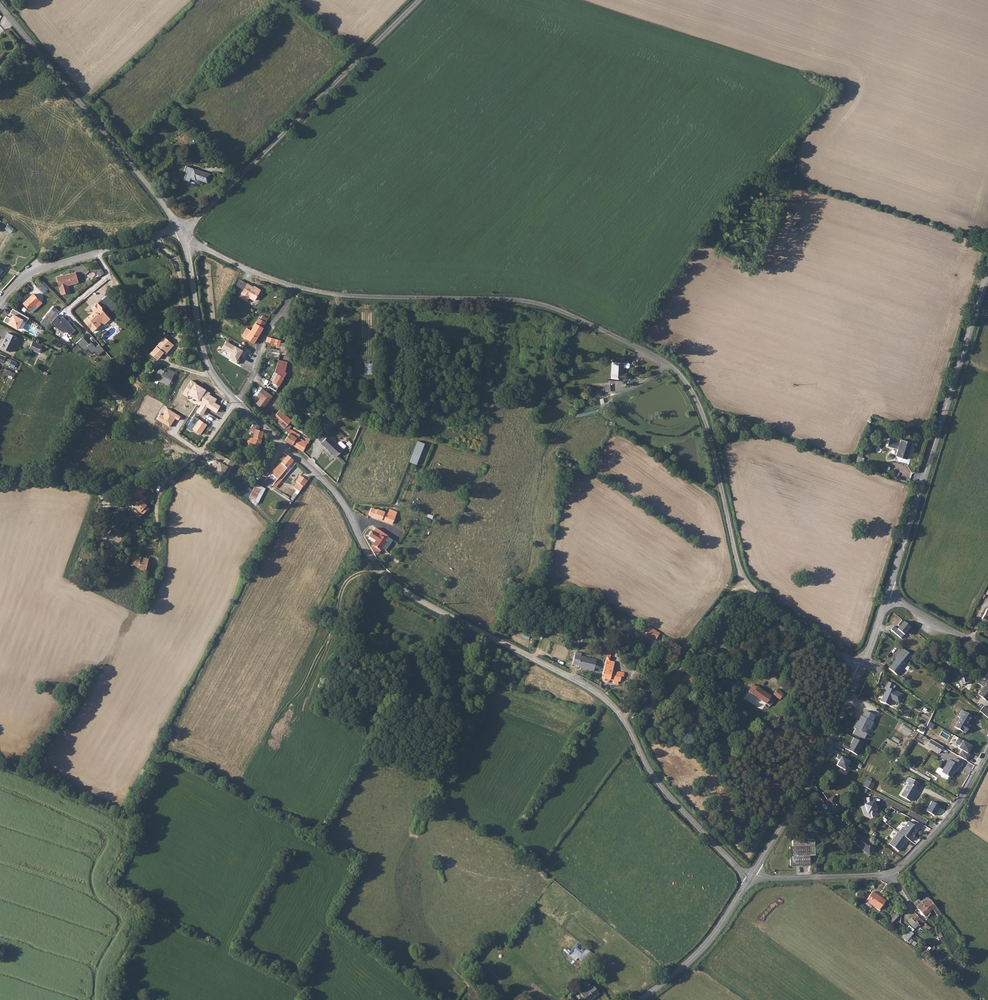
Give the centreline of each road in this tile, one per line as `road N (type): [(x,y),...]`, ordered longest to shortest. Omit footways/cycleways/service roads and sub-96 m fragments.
road 1 (unclassified): [(184,244),(332,295),(538,304),(670,367),(697,401),(745,582),(860,671)]
road 2 (tertiary): [(236,401),(330,488),(371,561),(395,586),(612,706),(659,784),(750,878)]
road 3 (tertiary): [(987,271),(886,596)]
road 4 (unclassified): [(178,229),(418,0)]
road 5 (tertiary): [(0,7),(178,229)]
road 6 (tertiary): [(860,671),(799,800),(750,878)]
road 7 (unclassified): [(178,229),(50,266),(0,303)]
road 8 (residential): [(236,401),(160,491),(159,551),(149,543)]
road 9 (track): [(622,717),(745,582)]
road 10 (tertiary): [(184,244),(205,355),(236,401)]
road 11 (tertiary): [(750,878),(693,958),(641,999)]
road 12 (unclassified): [(887,873),(947,820),(987,752)]
road 13 (unclassified): [(750,878),(887,873)]
road 14 (track): [(236,401),(292,286)]

